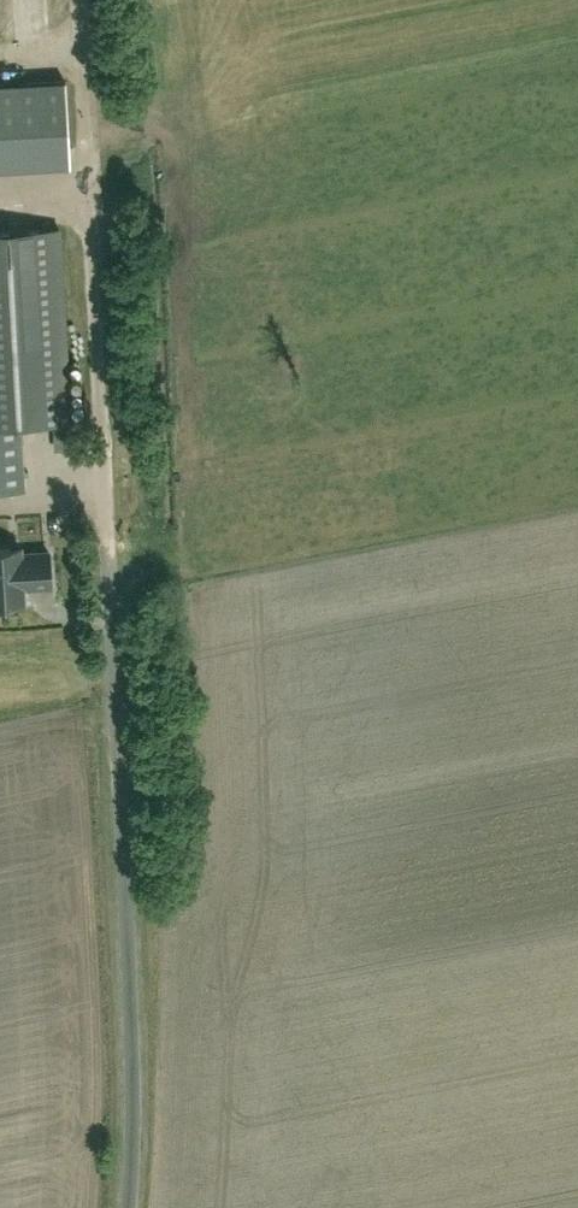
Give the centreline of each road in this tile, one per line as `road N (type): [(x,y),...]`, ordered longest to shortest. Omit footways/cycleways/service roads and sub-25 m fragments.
road 1 (unclassified): [(127,1207),(132,996),(108,545)]
road 2 (track): [(108,545),(78,0)]

